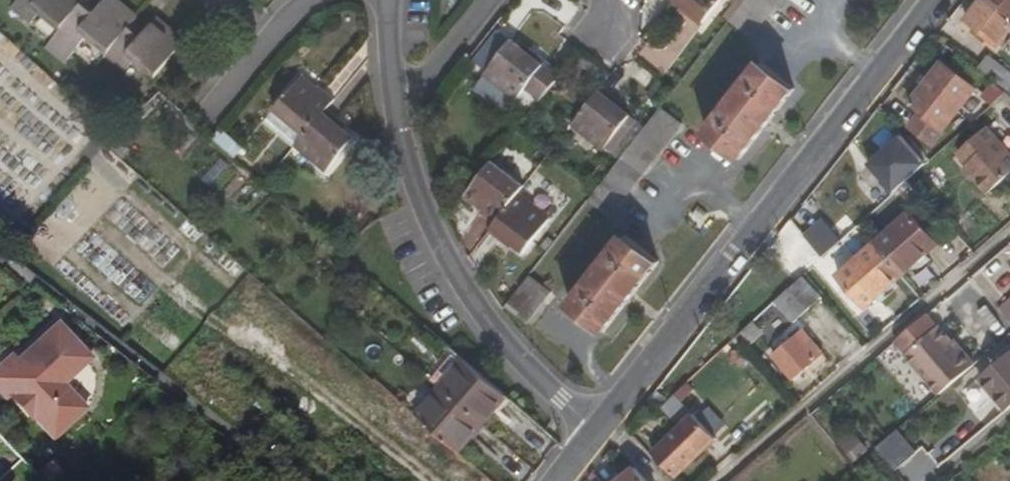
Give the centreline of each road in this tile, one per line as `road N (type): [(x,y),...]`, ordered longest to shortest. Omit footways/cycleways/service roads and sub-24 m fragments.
road 1 (residential): [(598,429),(935,0)]
road 2 (residential): [(598,429),(519,360),(466,296),(432,226),(400,109)]
road 3 (residential): [(488,0),(400,109)]

